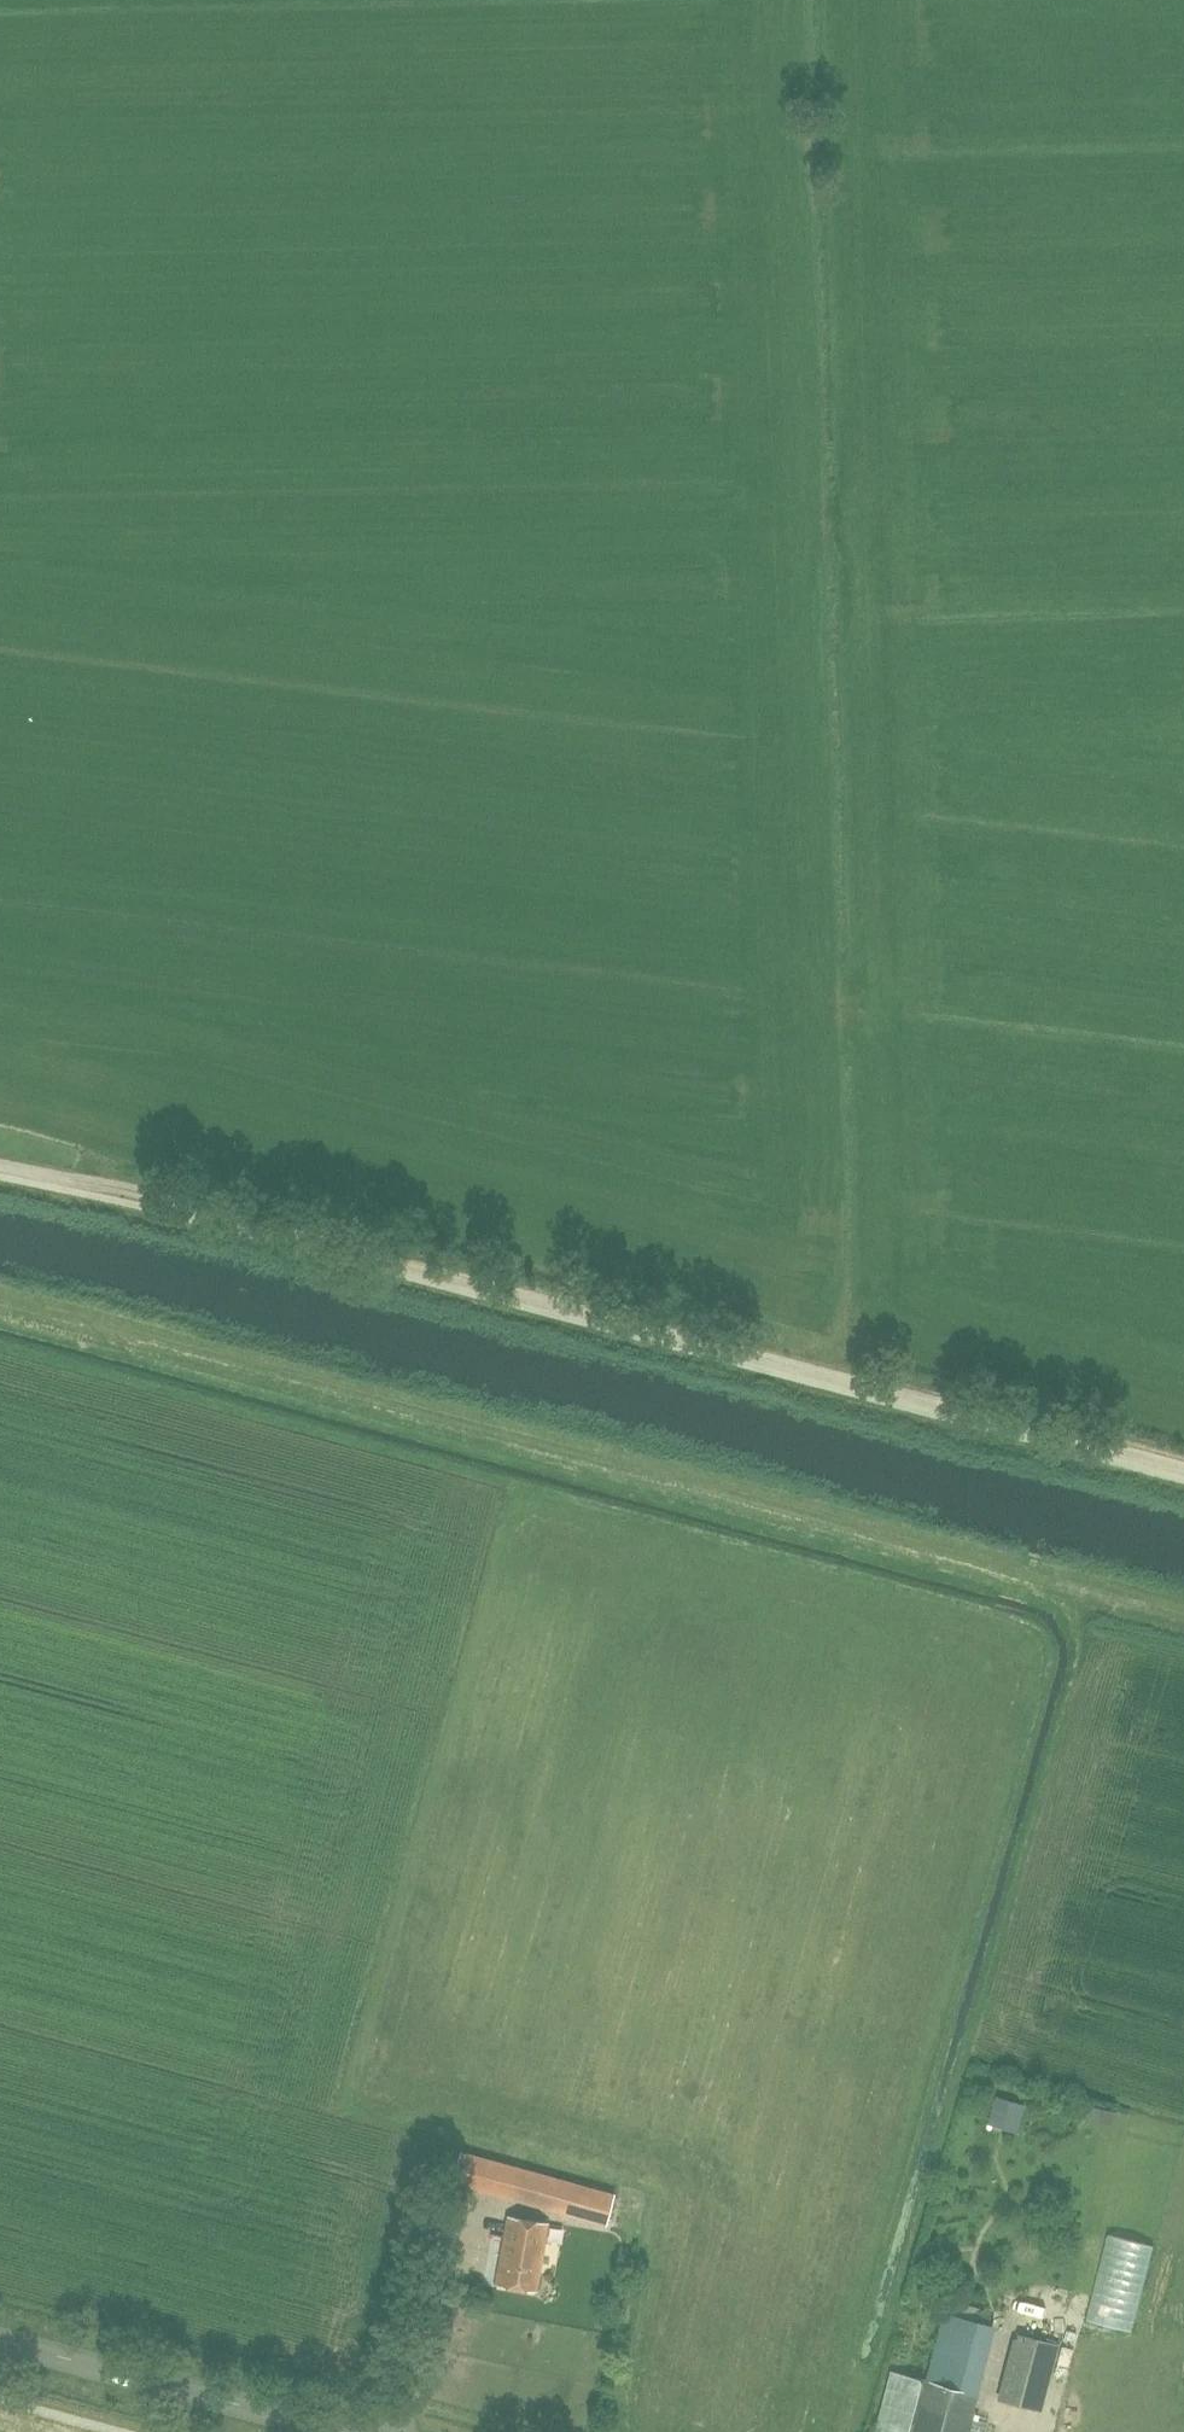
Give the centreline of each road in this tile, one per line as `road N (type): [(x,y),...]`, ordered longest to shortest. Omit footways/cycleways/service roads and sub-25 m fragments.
road 1 (track): [(1183,1467),(0,1161)]
road 2 (tertiary): [(328,2431),(0,2344)]

